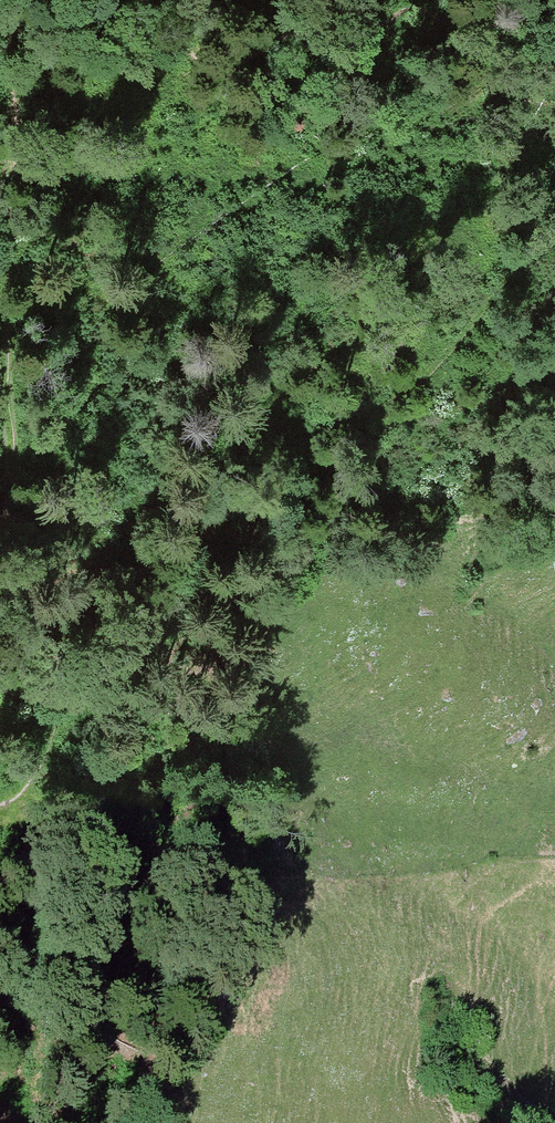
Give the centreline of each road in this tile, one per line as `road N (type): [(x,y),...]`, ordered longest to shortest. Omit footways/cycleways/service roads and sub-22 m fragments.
road 1 (track): [(554,230),(431,369),(394,399),(288,443),(260,469),(127,628),(41,709),(28,735),(25,784),(15,805),(0,810)]
road 2 (track): [(0,533),(10,455),(2,300),(10,165),(0,81)]
road 3 (track): [(0,1045),(36,992),(53,936),(15,805)]
road 4 (track): [(127,628),(239,558),(294,541)]

